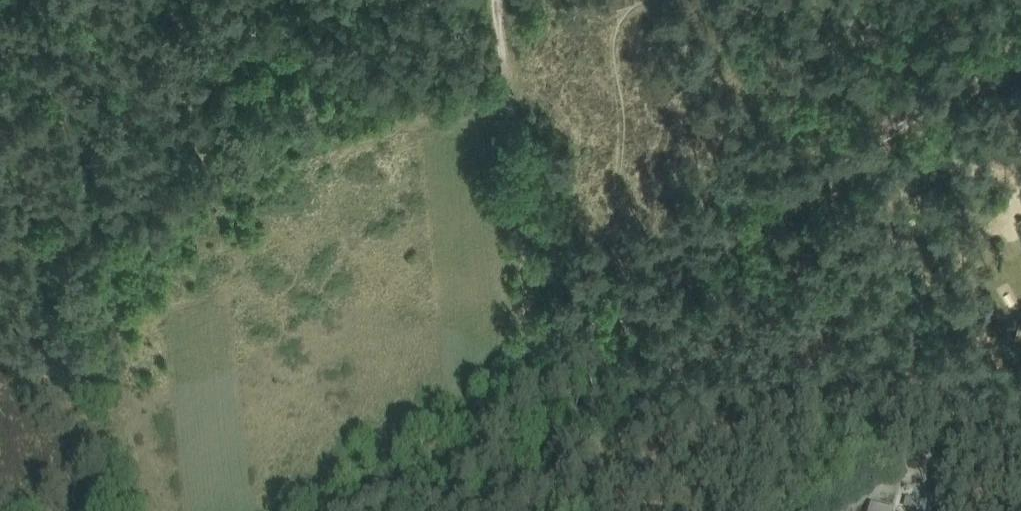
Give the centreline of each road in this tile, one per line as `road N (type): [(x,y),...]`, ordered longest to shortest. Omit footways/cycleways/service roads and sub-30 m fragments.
road 1 (track): [(537,373),(1020,50)]
road 2 (track): [(494,0),(537,373)]
road 3 (track): [(537,373),(338,510)]
road 4 (track): [(537,373),(551,510)]

